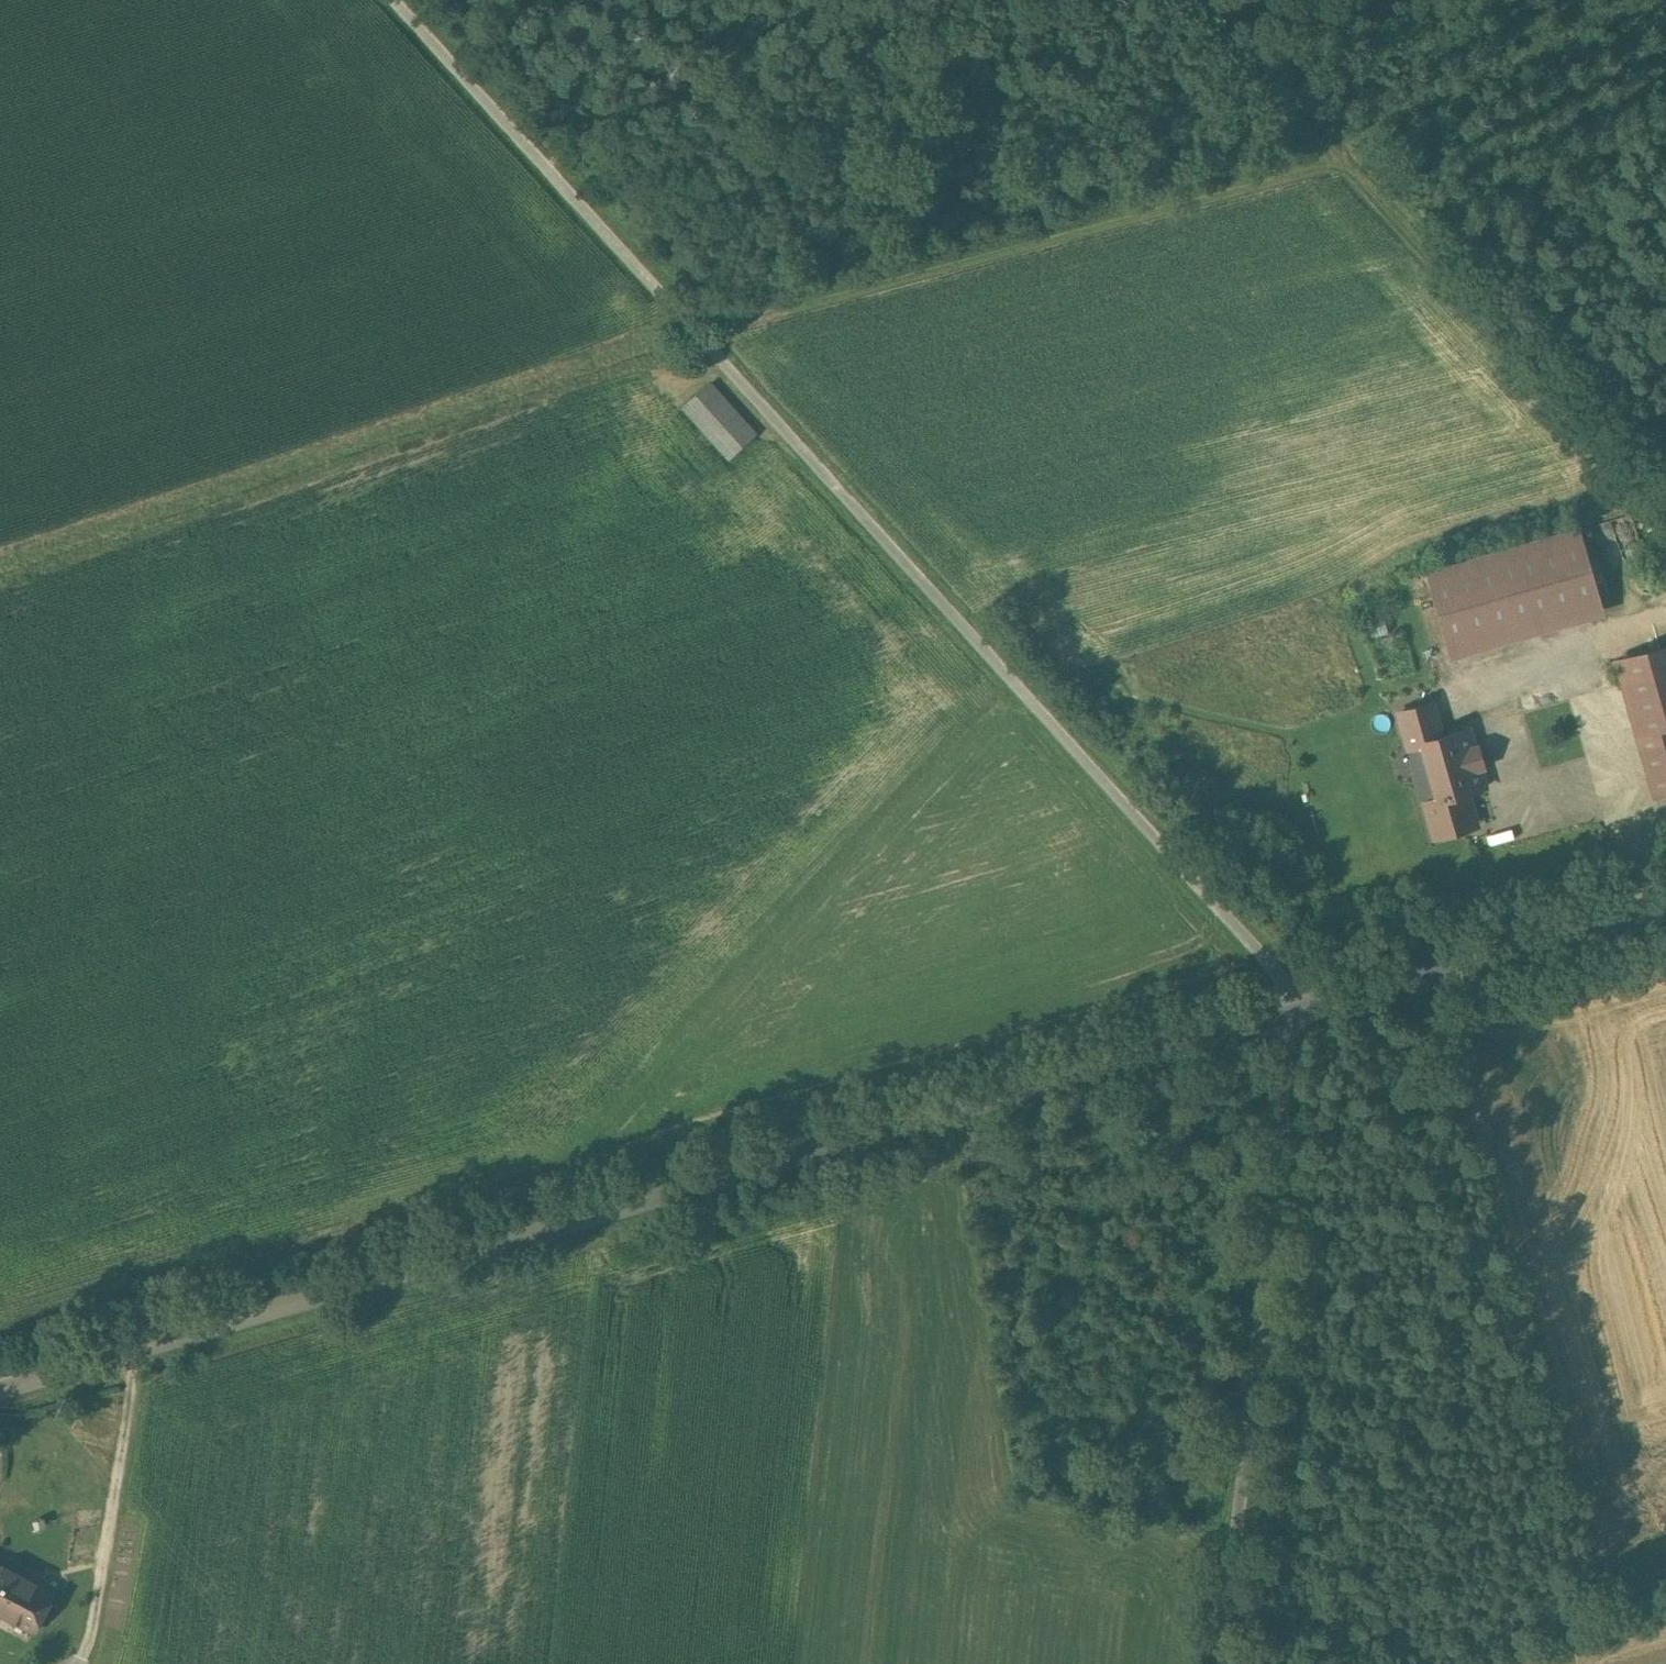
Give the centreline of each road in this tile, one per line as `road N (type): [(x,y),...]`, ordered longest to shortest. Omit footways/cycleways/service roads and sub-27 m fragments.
road 1 (unclassified): [(1301,1010),(0,1395)]
road 2 (track): [(1301,1010),(1275,951),(413,0)]
road 3 (unclassified): [(1232,1663),(1301,1010)]
road 4 (unclassified): [(1665,896),(1301,1010)]

